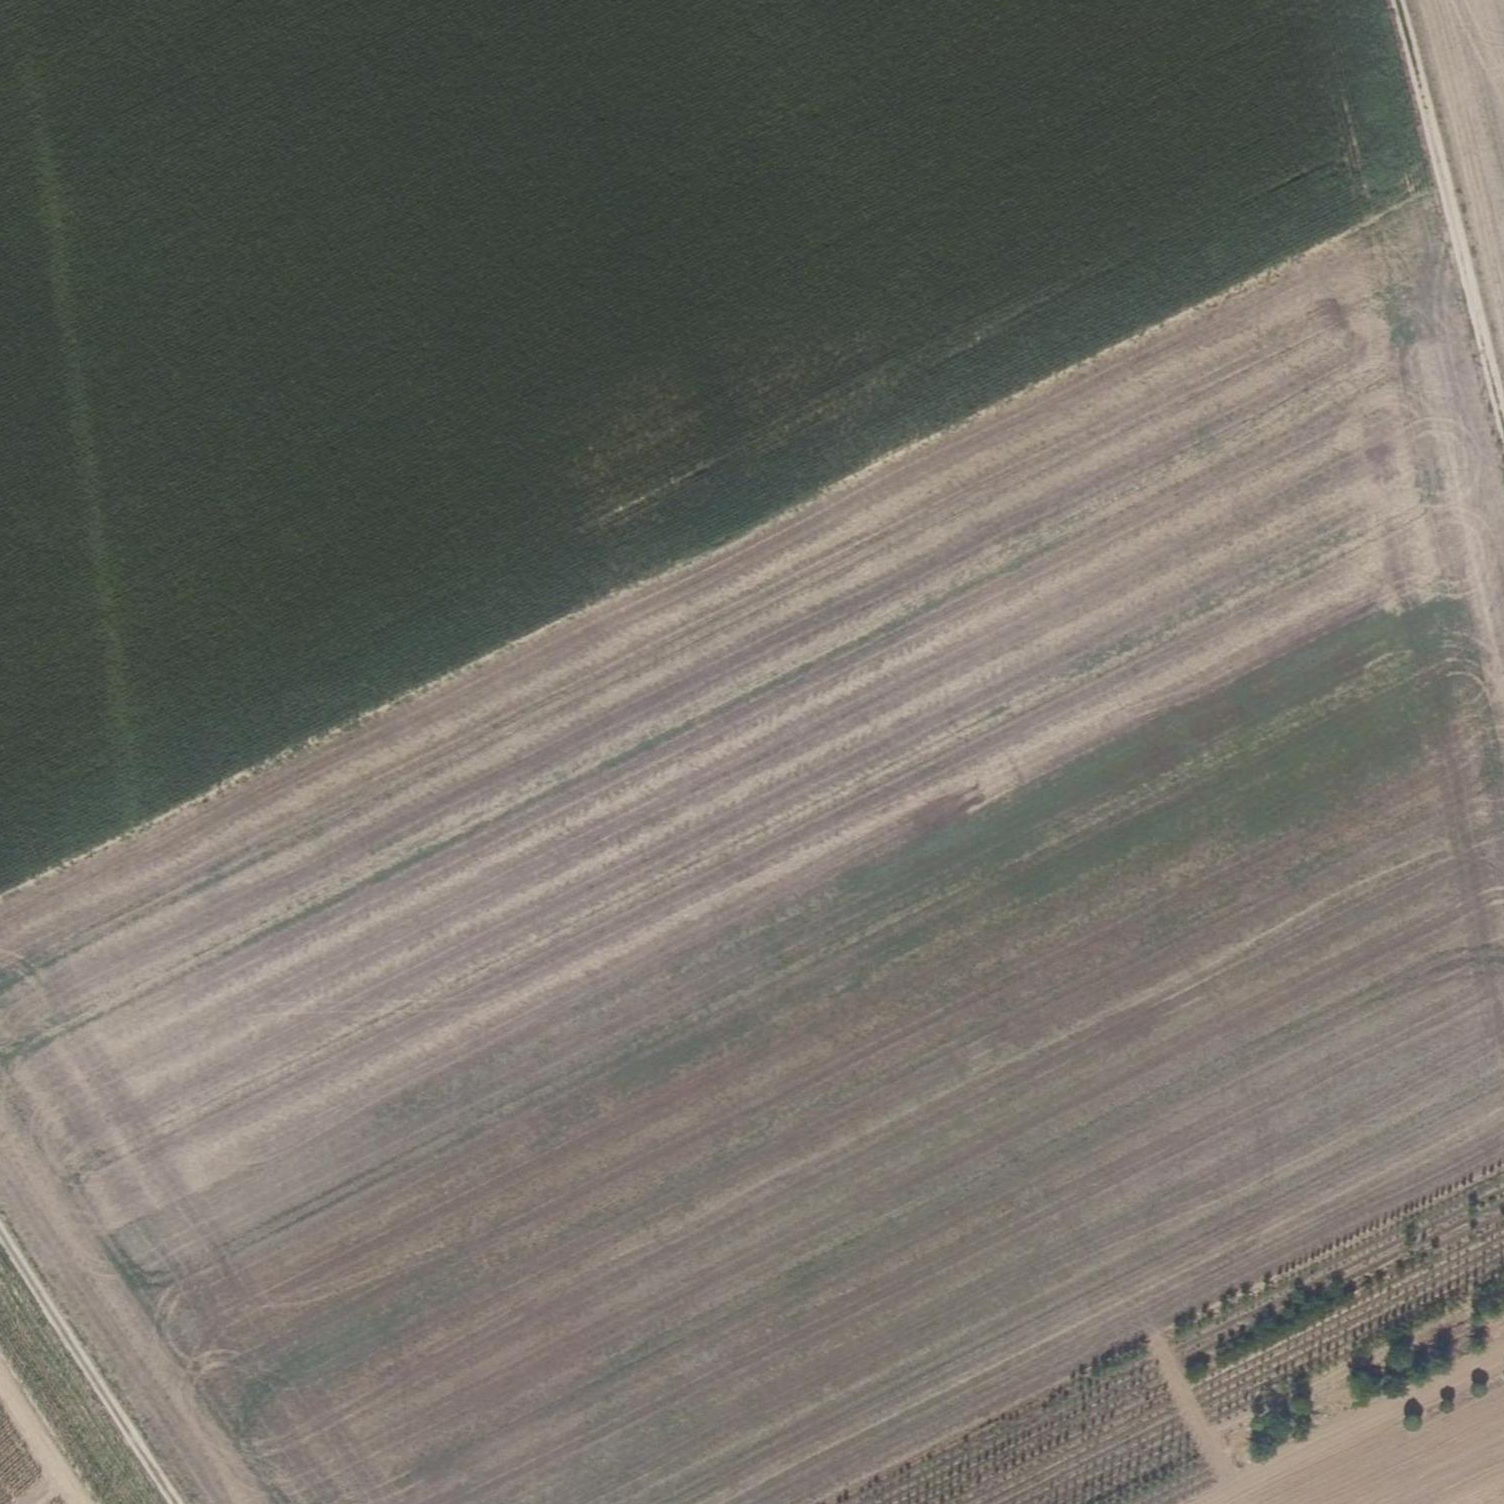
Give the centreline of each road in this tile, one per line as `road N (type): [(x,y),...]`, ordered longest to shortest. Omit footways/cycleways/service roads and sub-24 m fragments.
road 1 (track): [(1503,419),(1394,0)]
road 2 (track): [(177,1503),(0,1225)]

